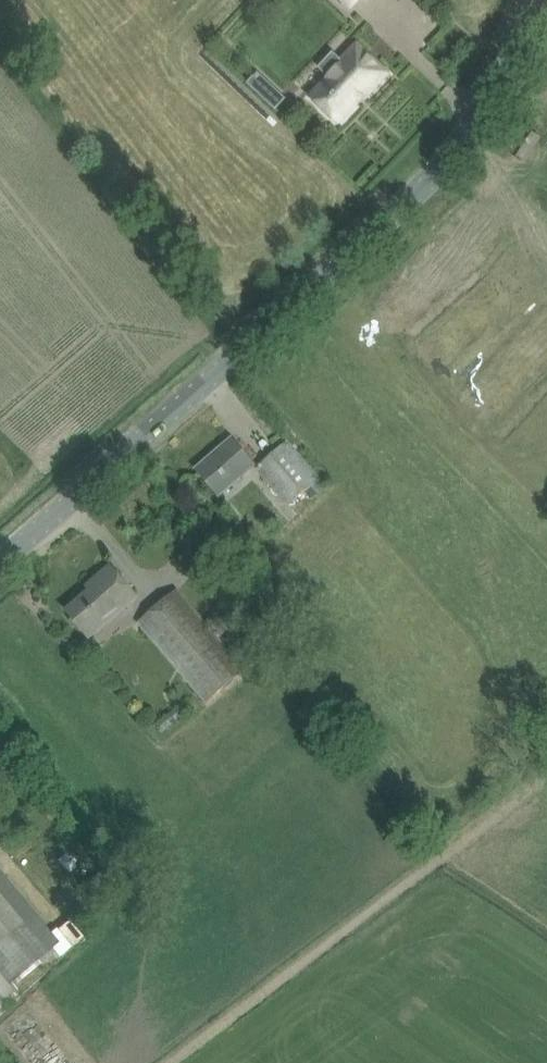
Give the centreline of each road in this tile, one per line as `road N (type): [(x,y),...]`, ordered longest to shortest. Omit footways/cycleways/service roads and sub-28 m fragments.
road 1 (tertiary): [(0,561),(434,177),(476,126),(514,57),(532,0)]

